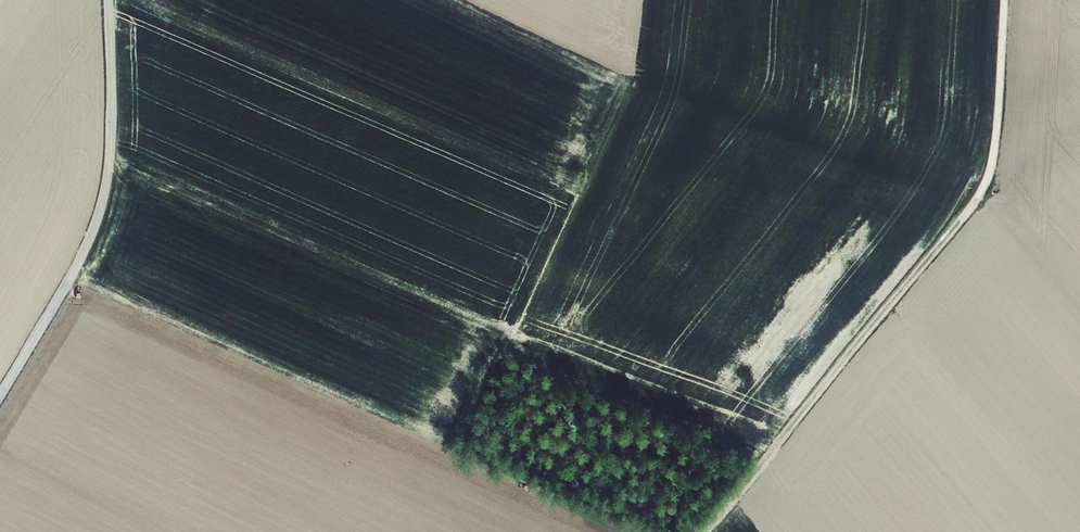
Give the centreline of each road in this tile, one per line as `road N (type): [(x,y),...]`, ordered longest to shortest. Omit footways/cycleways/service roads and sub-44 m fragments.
road 1 (unclassified): [(108,0),(105,195),(70,277),(0,396)]
road 2 (track): [(704,531),(960,221)]
road 3 (unclassified): [(960,221),(981,191),(997,138),(1005,0)]

